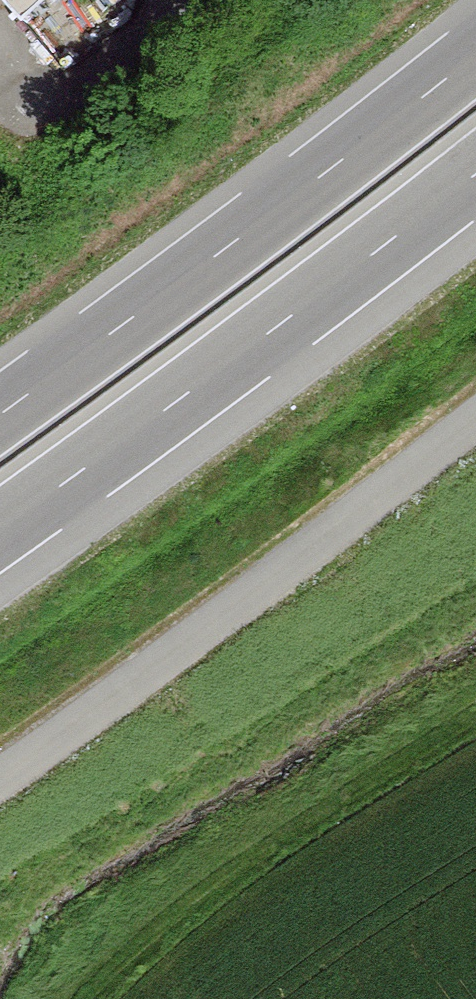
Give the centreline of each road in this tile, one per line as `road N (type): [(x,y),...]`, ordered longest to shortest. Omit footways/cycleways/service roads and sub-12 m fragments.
road 1 (trunk): [(475,43),(0,403)]
road 2 (unclassified): [(0,779),(475,422)]
road 3 (trunk): [(0,533),(475,179)]
road 4 (track): [(475,713),(173,909),(76,998)]

